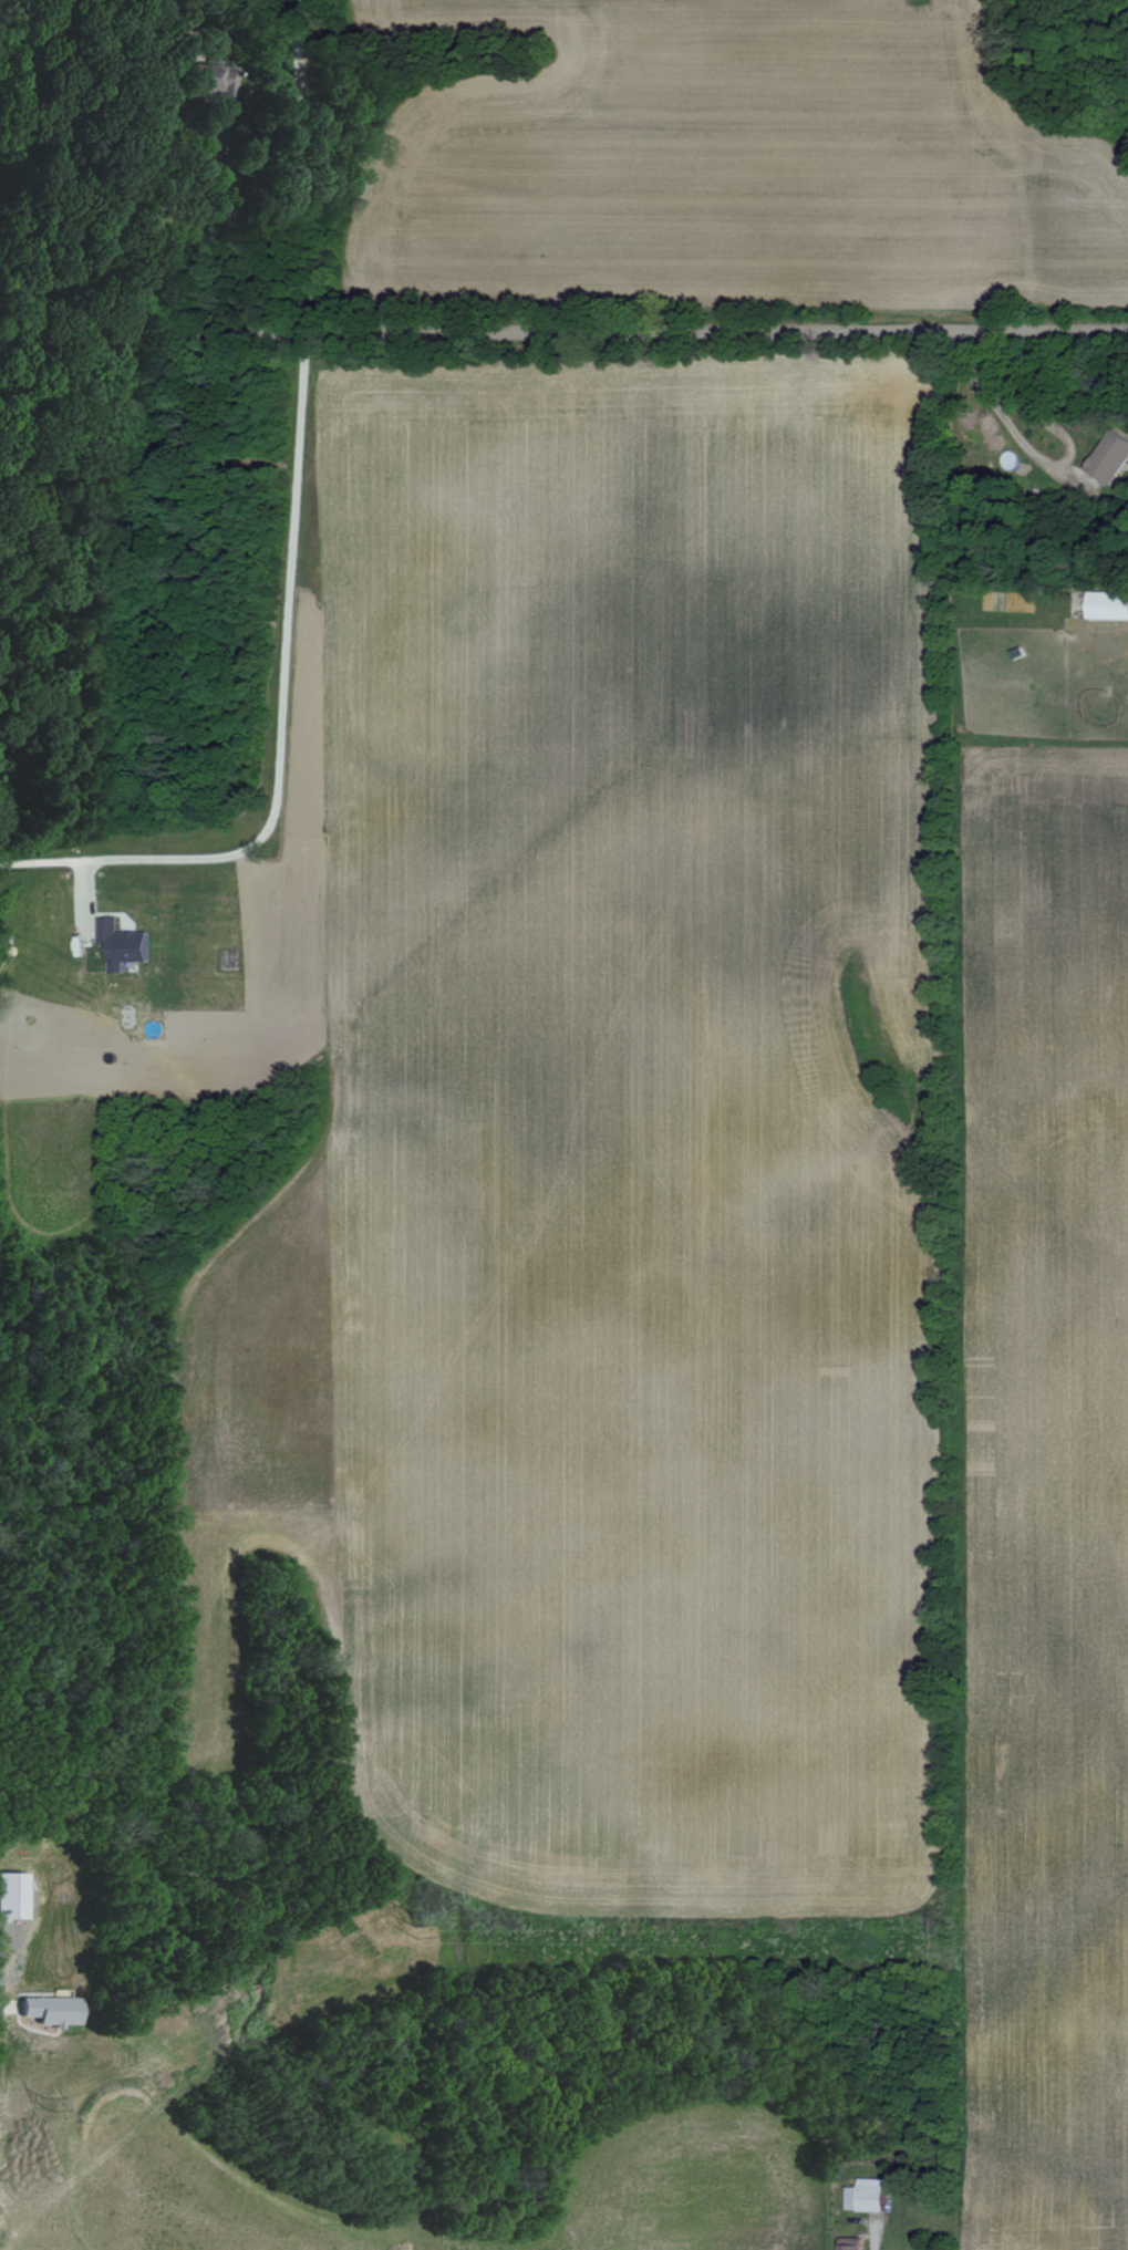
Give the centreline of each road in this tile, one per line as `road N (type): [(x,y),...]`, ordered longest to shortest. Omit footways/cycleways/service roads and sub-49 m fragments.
road 1 (residential): [(0,335),(1127,323)]
road 2 (residential): [(1055,329),(1079,21)]

